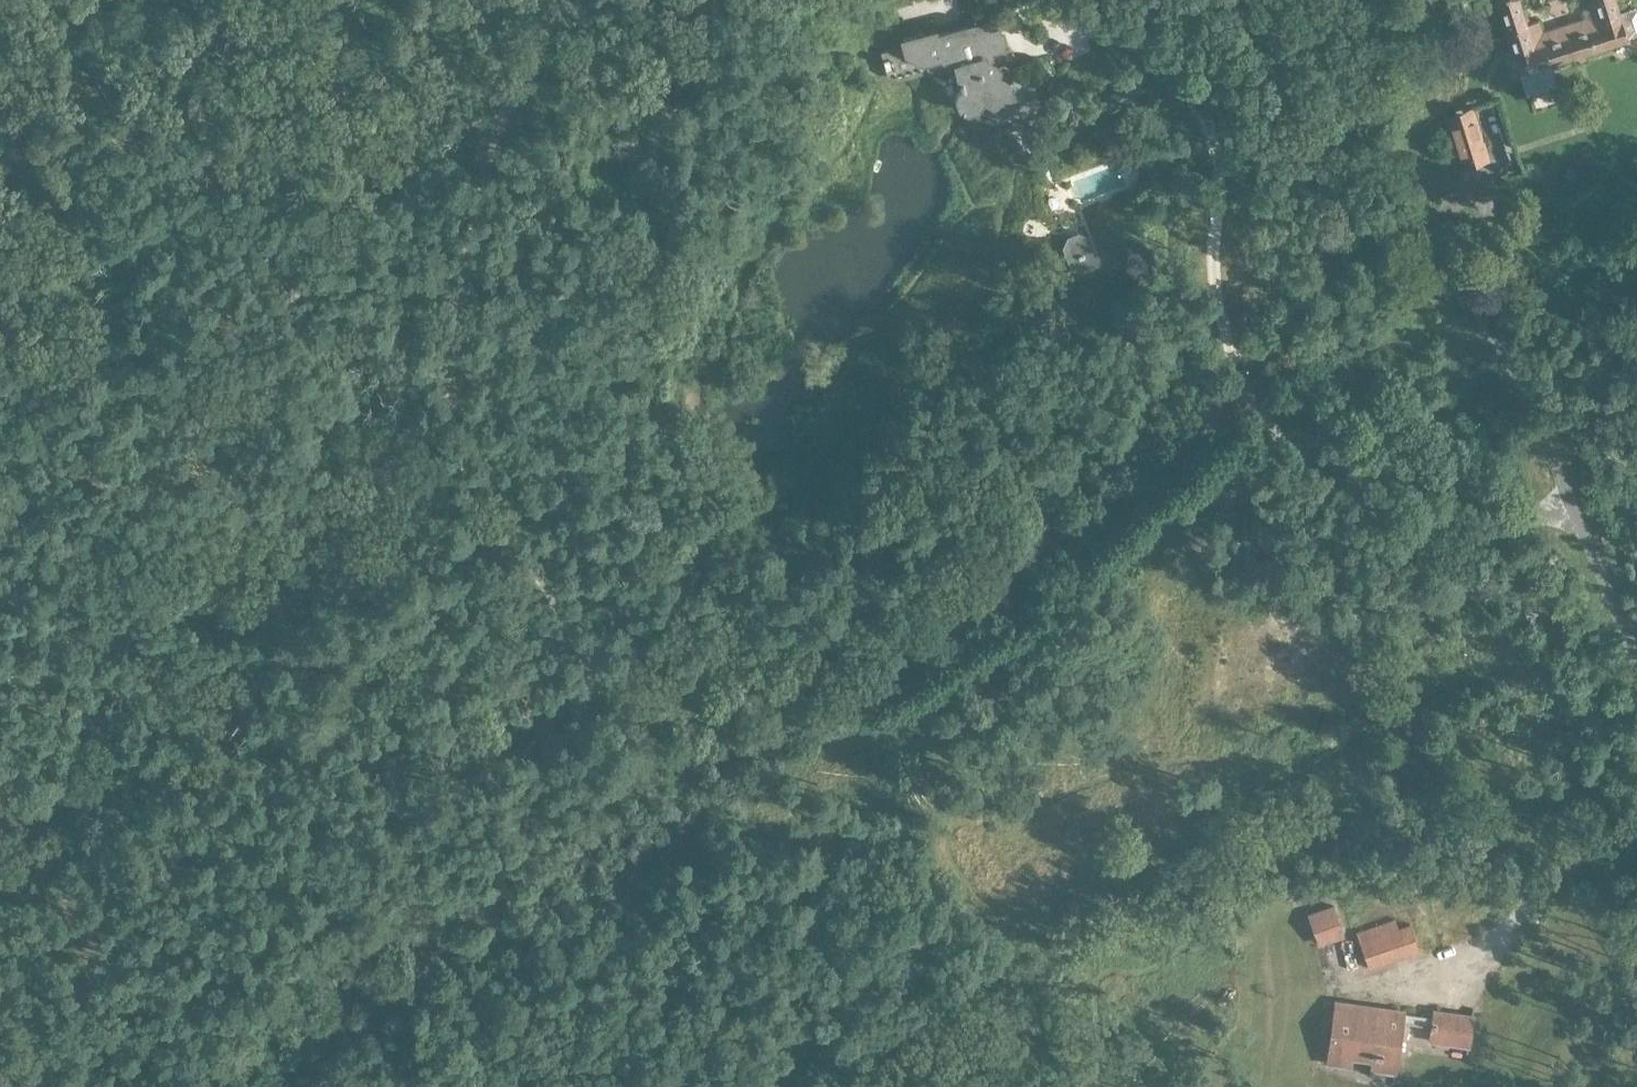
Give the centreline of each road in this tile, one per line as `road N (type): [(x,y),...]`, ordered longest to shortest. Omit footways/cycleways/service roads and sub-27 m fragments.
road 1 (unclassified): [(1243,386),(1305,470),(1346,505),(1390,518),(1576,520),(1636,664)]
road 2 (track): [(1636,819),(1560,872),(1492,947),(1448,977),(1351,988)]

